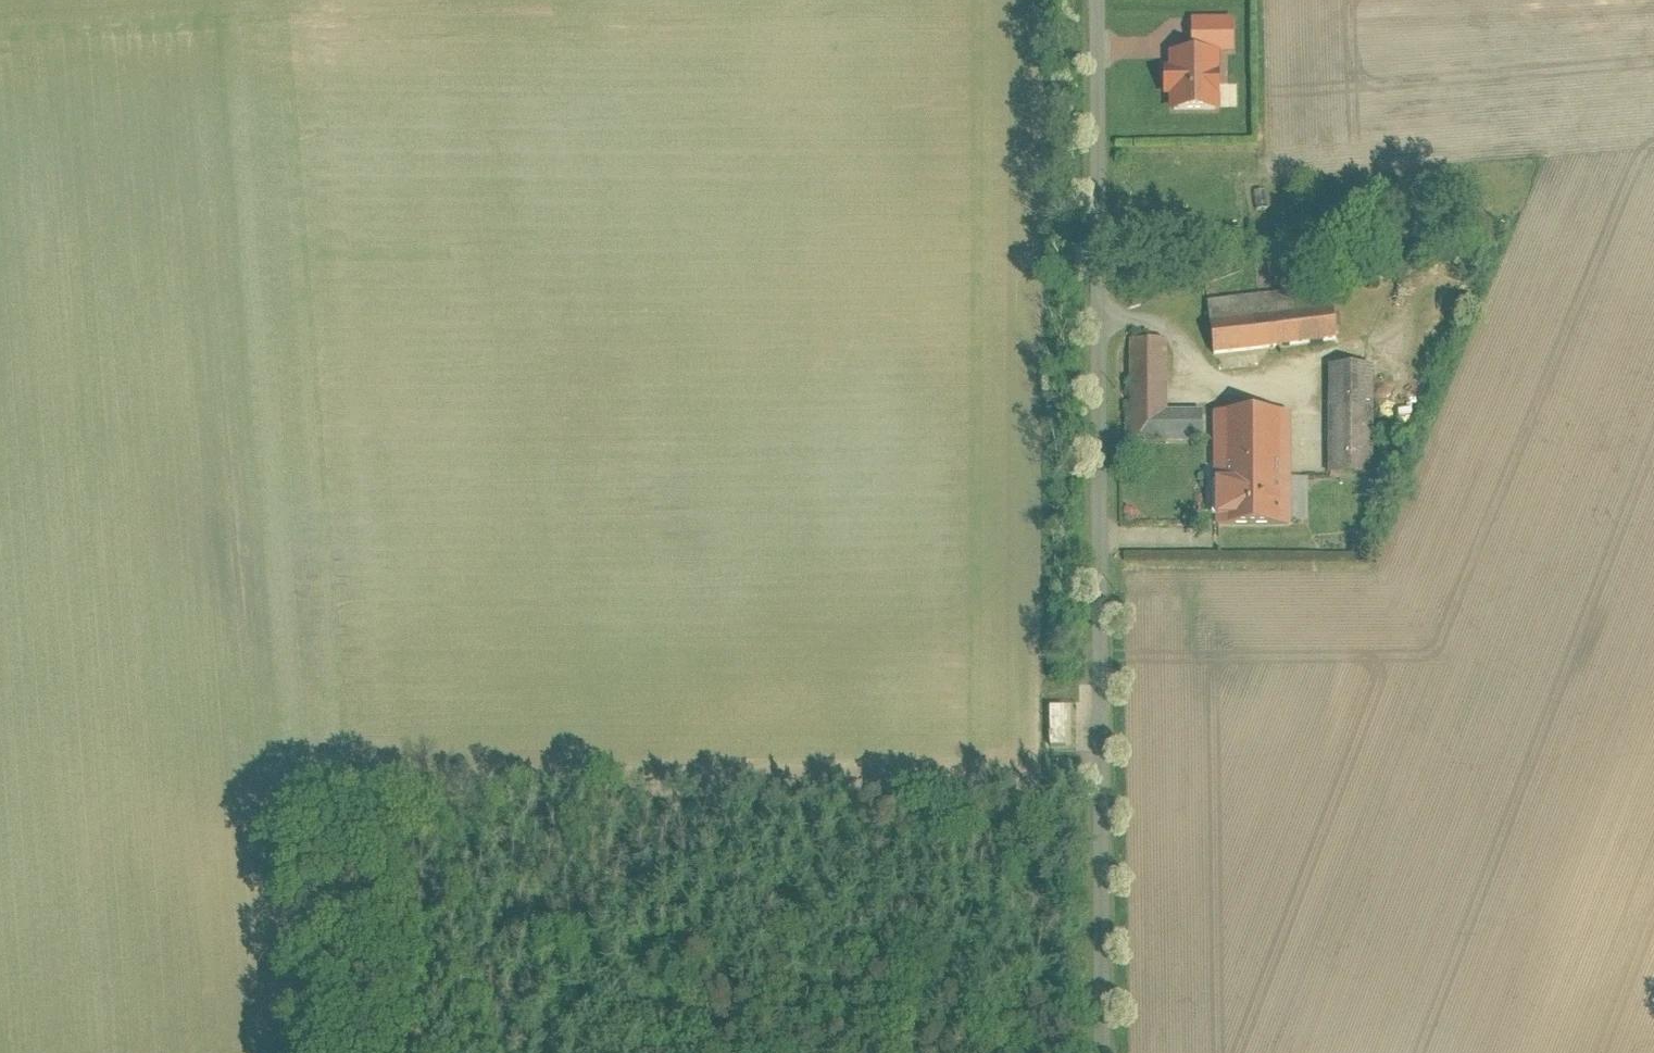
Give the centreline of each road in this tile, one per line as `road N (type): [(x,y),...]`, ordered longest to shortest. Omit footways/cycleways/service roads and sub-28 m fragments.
road 1 (unclassified): [(1091,0),(1109,1052)]

